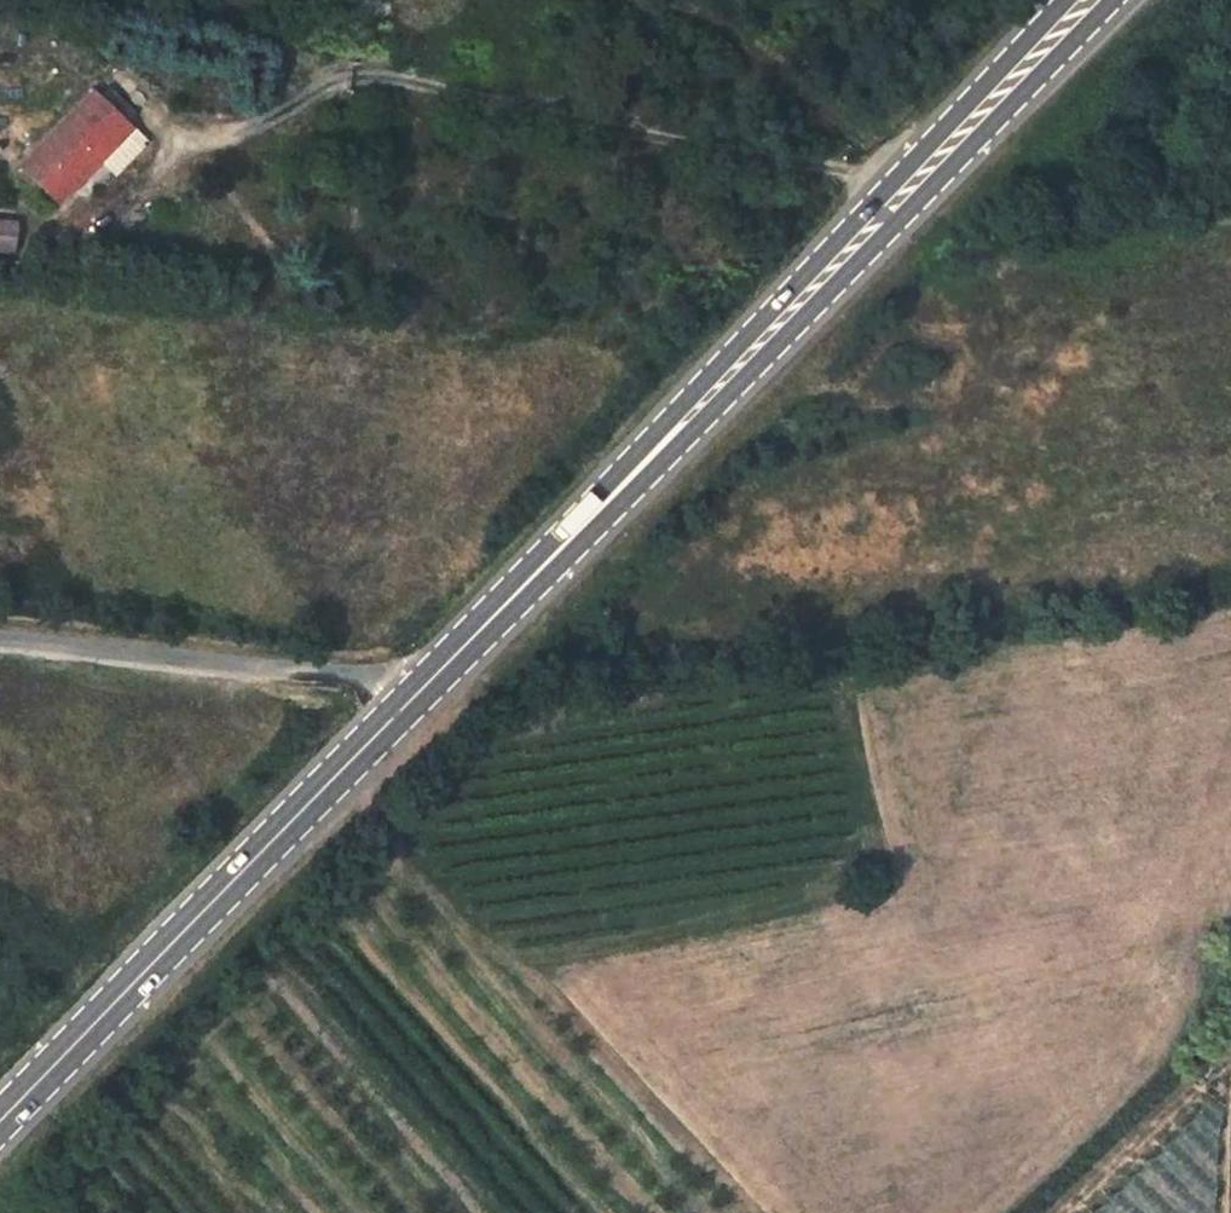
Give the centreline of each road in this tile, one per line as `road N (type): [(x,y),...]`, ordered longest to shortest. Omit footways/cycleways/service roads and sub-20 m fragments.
road 1 (primary): [(444,677),(1097,0)]
road 2 (primary): [(0,1128),(444,677)]
road 3 (unclassified): [(0,640),(444,677)]

